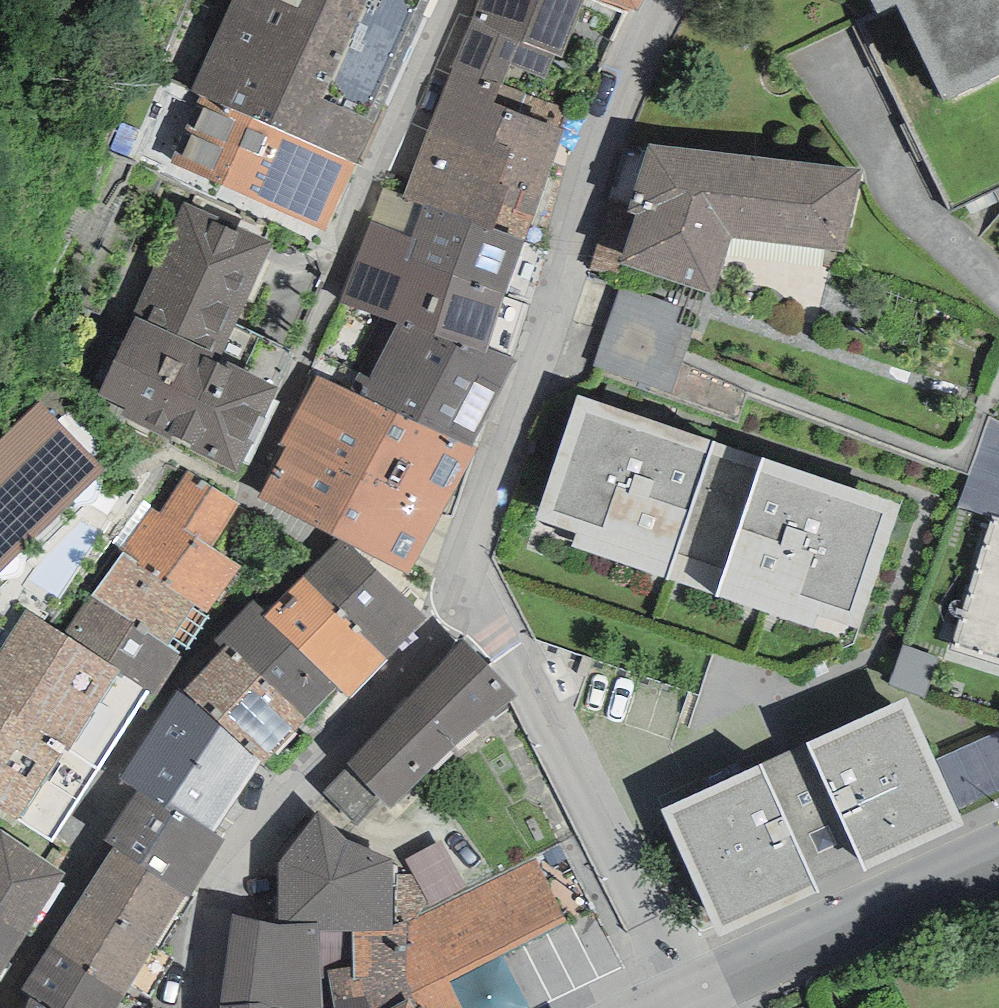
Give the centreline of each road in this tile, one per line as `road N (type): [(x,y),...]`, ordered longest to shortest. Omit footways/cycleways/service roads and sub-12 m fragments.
road 1 (residential): [(665,0),(608,129),(467,557),(472,593),(490,626)]
road 2 (residential): [(243,491),(466,0)]
road 3 (residential): [(205,1007),(215,929),(320,757),(449,624),(464,618),(490,626)]
road 4 (residential): [(490,626),(683,988)]
road 5 (tertiary): [(998,855),(683,988)]

